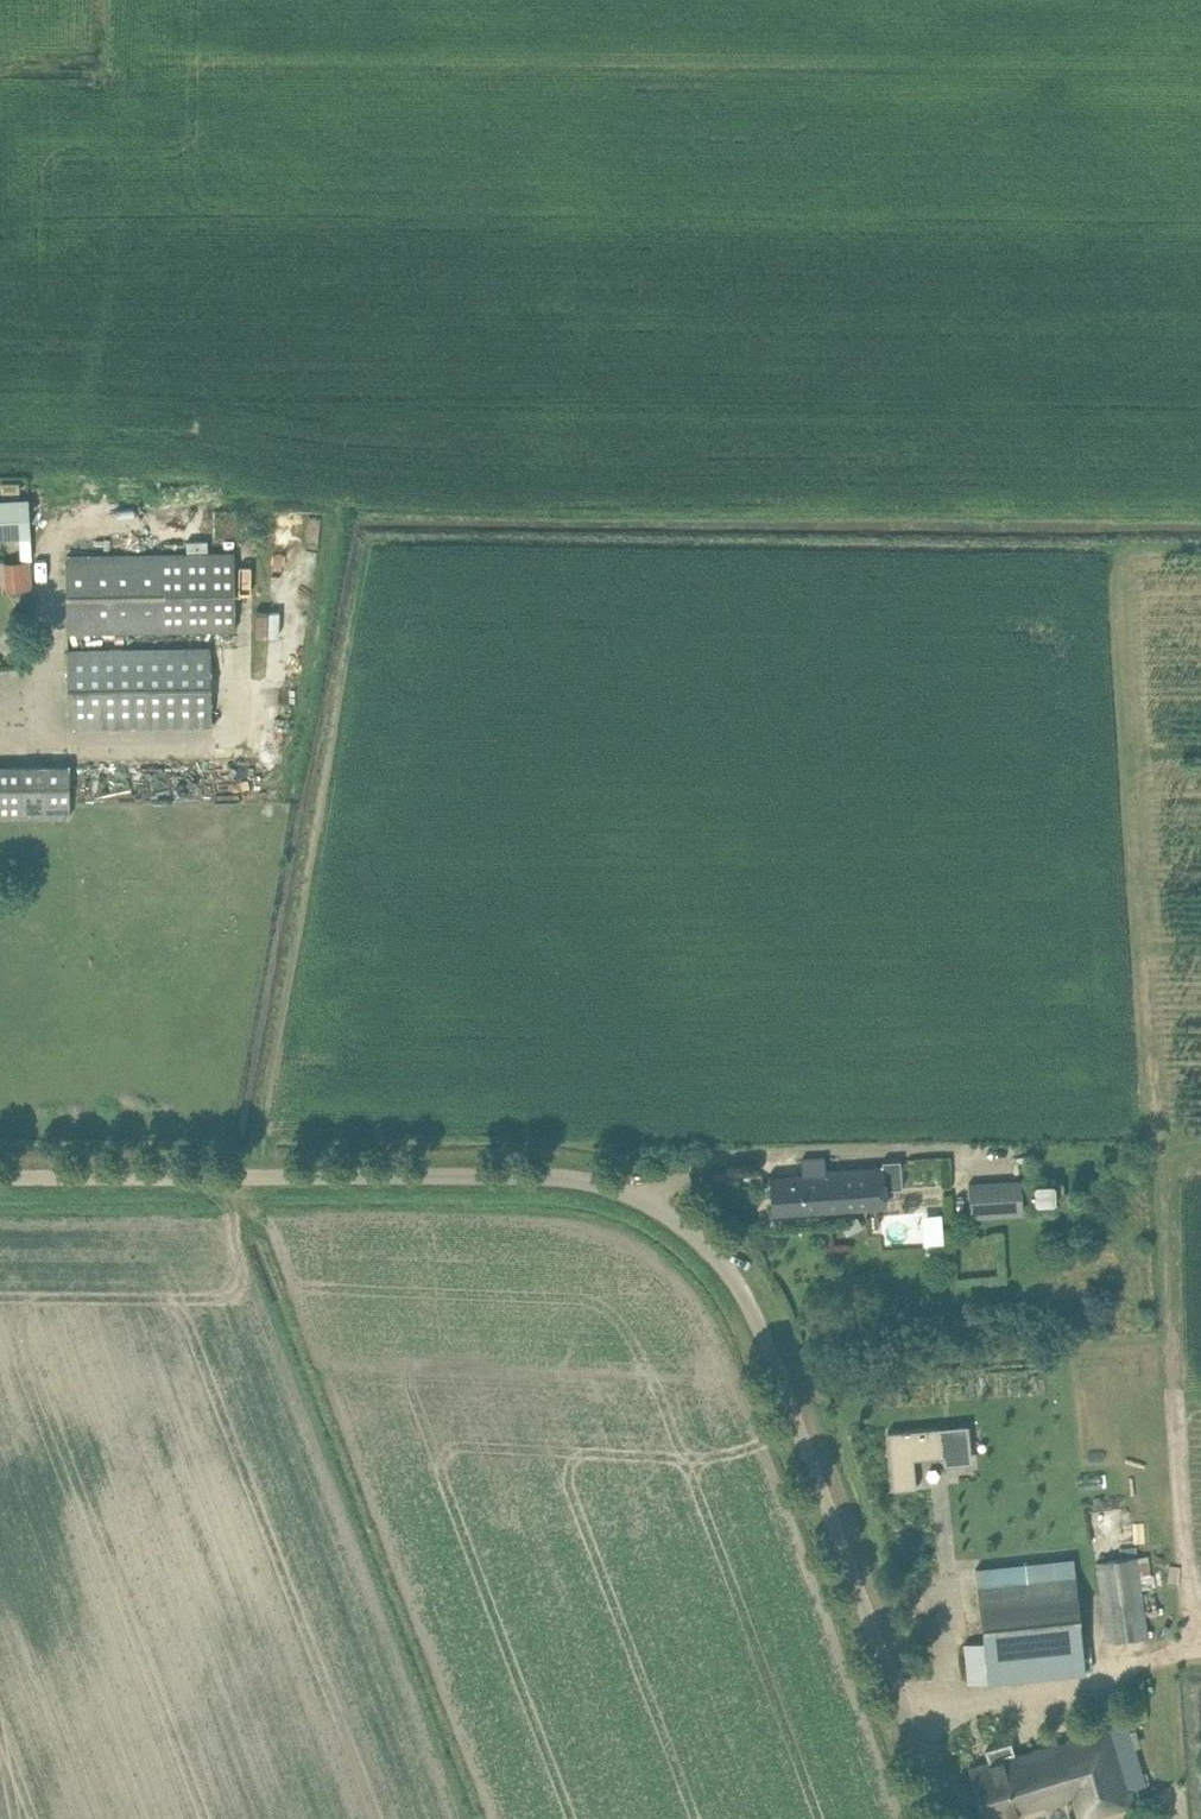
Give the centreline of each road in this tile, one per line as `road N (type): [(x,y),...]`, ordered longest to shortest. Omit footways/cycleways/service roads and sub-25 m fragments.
road 1 (residential): [(943,1818),(758,1327),(725,1266),(694,1233),(632,1196),(589,1182),(426,1175),(0,1178)]

